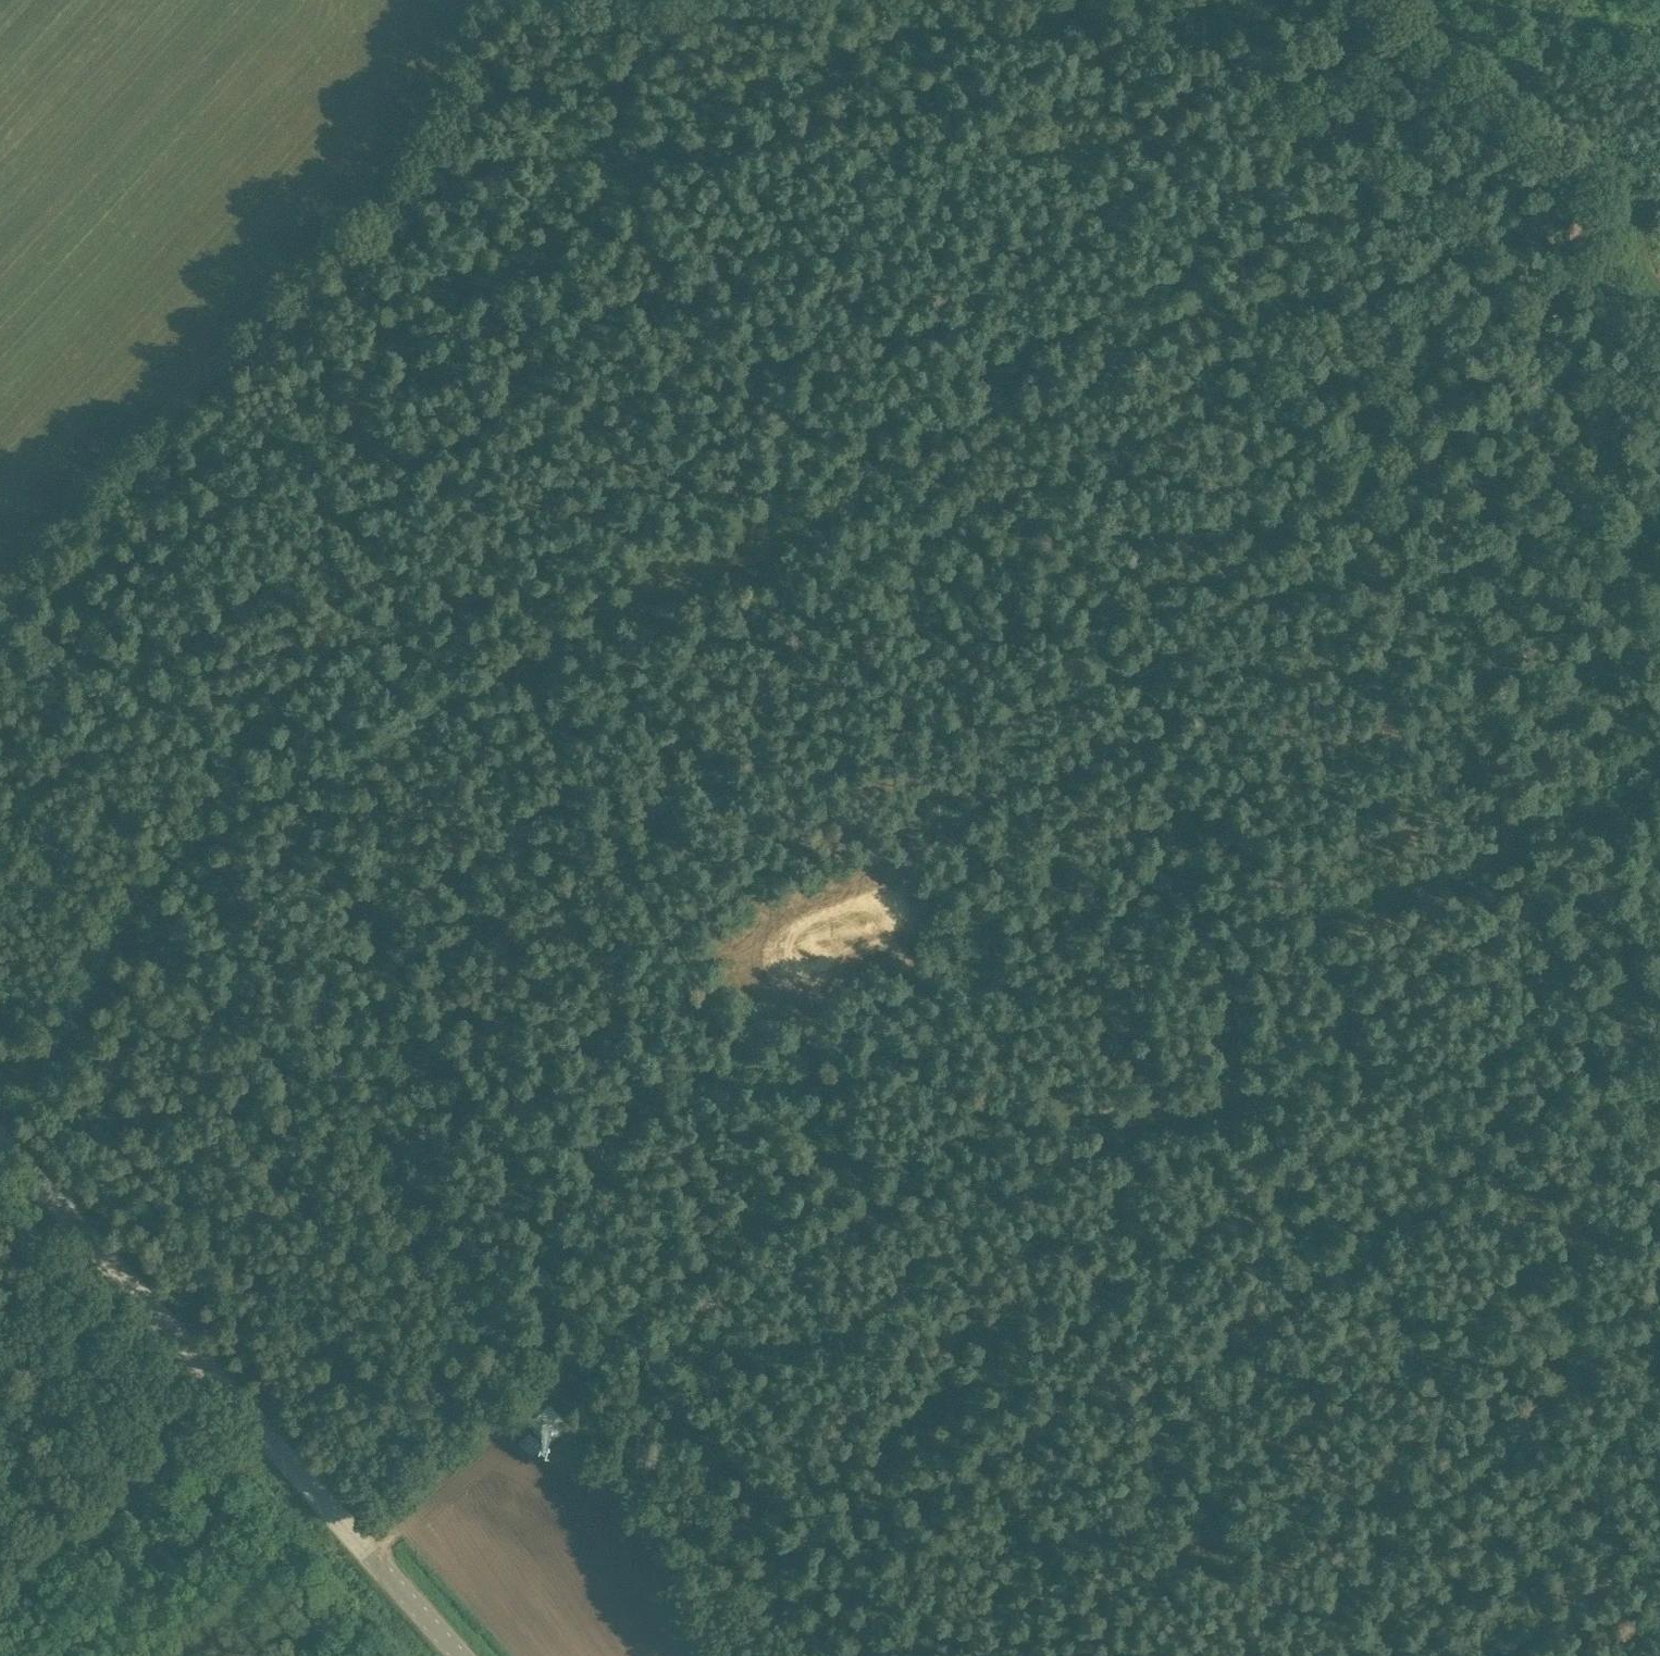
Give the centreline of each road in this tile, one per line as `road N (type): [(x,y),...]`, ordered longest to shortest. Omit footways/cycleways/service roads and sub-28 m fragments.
road 1 (track): [(4,1132),(40,1085),(69,1116),(317,1114),(339,1101),(399,1033),(418,1028),(436,1034),(492,1121),(513,1136),(593,1137),(629,1089),(659,1069),(703,1058),(743,1060),(761,1074),(810,1074),(810,1039),(827,981),(889,958),(909,958),(1004,1031),(1068,1097),(1115,1120),(1196,1114),(1241,1098),(1340,1048),(1356,1010),(1243,819),(1036,537),(925,471),(774,525),(660,583),(193,846),(135,900),(78,1027),(36,1059),(0,1057)]
road 2 (track): [(0,627),(167,465),(332,287),(448,185),(537,157),(640,156),(849,118),(1071,92),(1151,95),(1218,118),(1262,173)]
road 3 (unclassified): [(472,1655),(0,1127)]
road 4 (track): [(1210,290),(975,456),(925,471)]
road 5 (track): [(1262,173),(1306,132),(1350,52),(1364,0)]
road 6 (track): [(1262,173),(1261,226),(1210,290)]

